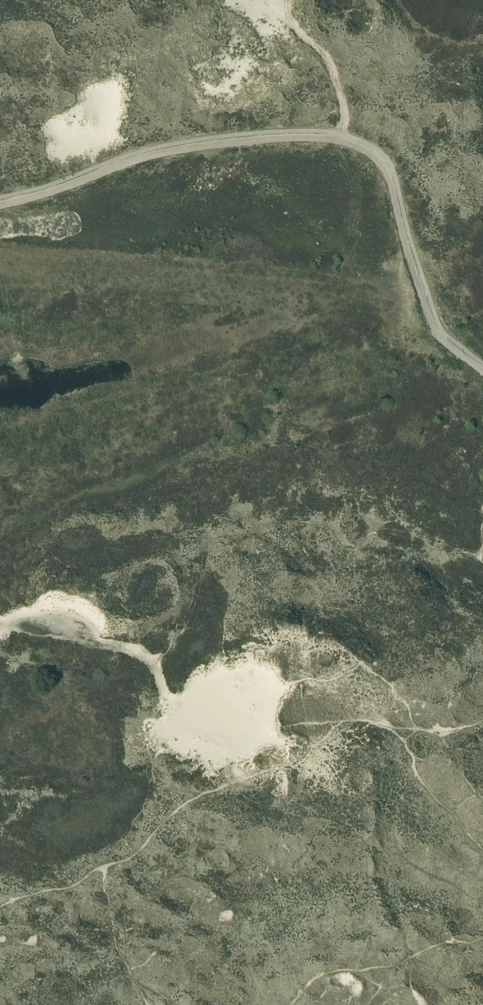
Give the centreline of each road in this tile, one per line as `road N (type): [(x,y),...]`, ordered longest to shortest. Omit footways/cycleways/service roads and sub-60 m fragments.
road 1 (track): [(286,0),(295,31),(334,88),(340,134)]

